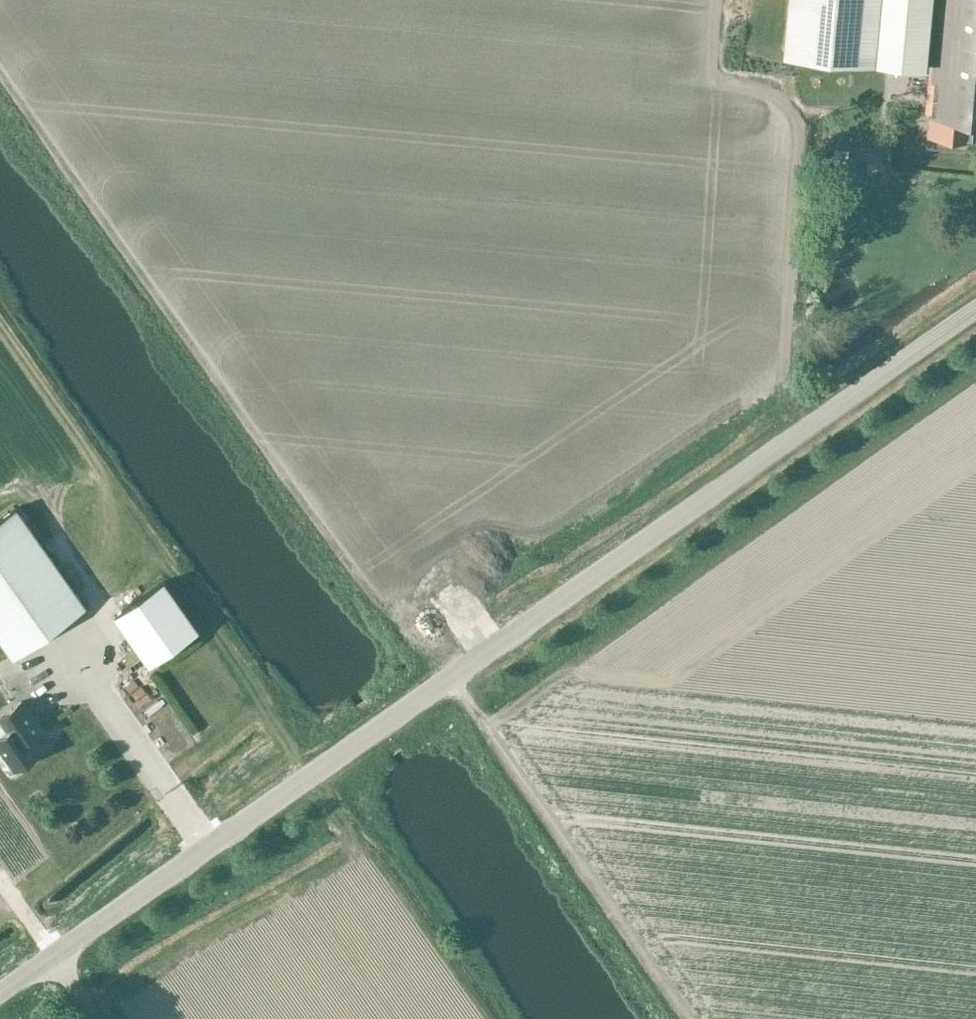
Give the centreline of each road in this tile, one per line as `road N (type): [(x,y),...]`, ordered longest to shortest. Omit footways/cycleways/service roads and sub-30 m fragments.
road 1 (unclassified): [(0,988),(975,311)]
road 2 (track): [(687,1018),(449,672)]

